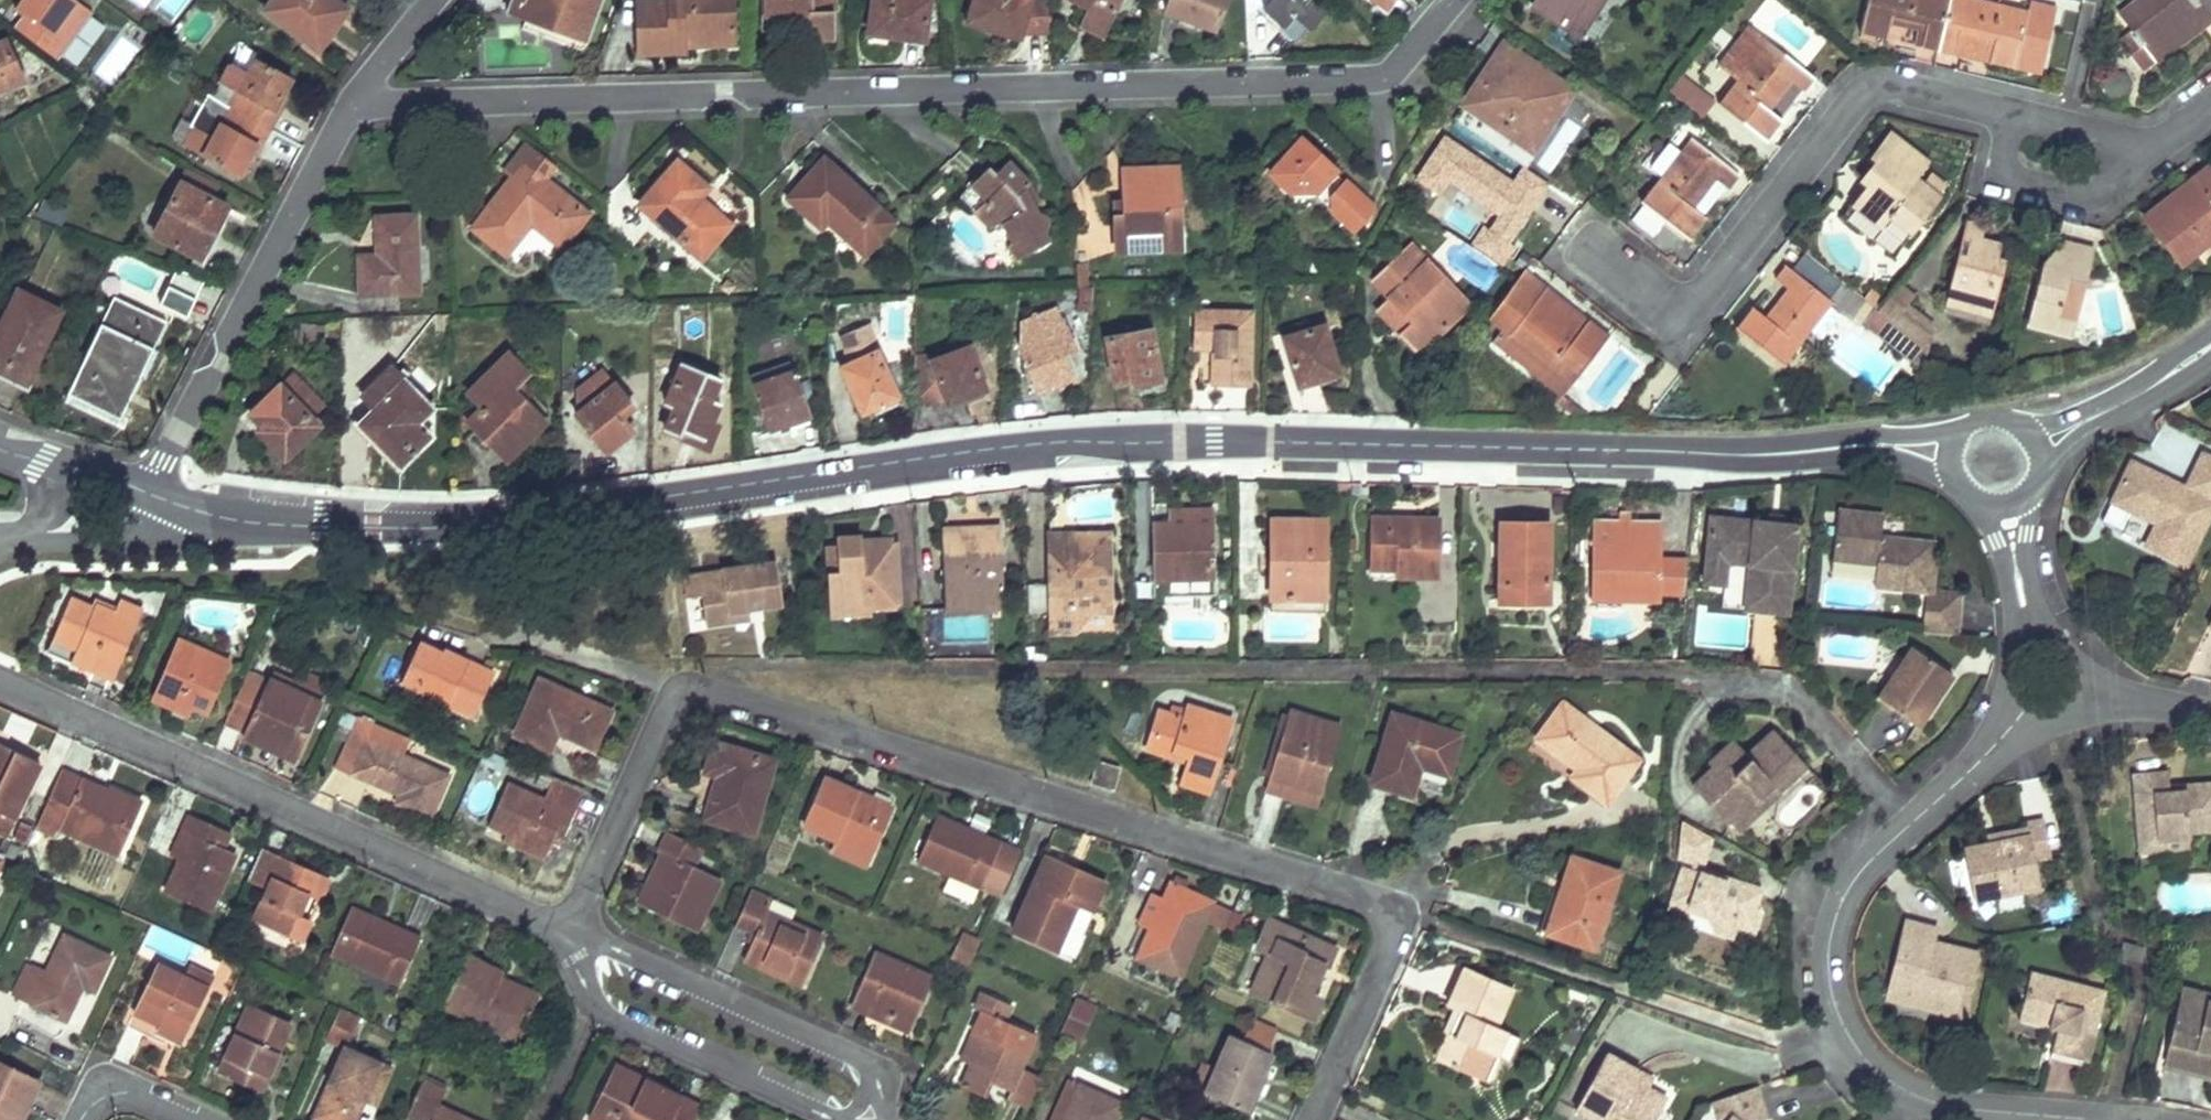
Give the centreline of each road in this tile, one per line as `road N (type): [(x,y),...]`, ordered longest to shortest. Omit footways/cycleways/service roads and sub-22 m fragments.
road 1 (residential): [(1949,455),(1753,448),(1609,459),(1187,443),(964,453),(561,518),(374,529),(247,522)]
road 2 (residential): [(568,936),(674,684),(1400,905),(1318,1119)]
road 3 (residential): [(354,97),(1366,78),(1393,65),(1449,0)]
road 4 (residential): [(1608,258),(1689,311),(1872,74),(2153,139),(2210,94)]
road 5 (residential): [(568,936),(0,683)]
road 6 (residential): [(1891,820),(1851,857),(1821,910),(1818,971),(1850,1036),(1884,1078),(1938,1104),(2085,1119)]
road 7 (residential): [(155,495),(354,97)]
road 8 (residential): [(868,1119),(889,1071),(568,936)]
road 9 (residential): [(568,936),(594,995),(844,1119)]
road 10 (residential): [(1891,820),(1784,680),(1666,663)]
road 11 (residential): [(1970,489),(2008,589),(2020,734)]
road 12 (residential): [(2116,717),(2079,652),(2014,490)]
road 13 (residential): [(11,530),(247,522)]
road 14 (residential): [(2210,343),(2037,437)]
road 15 (residential): [(2020,734),(1891,820)]
road 16 (residential): [(78,1119),(88,1101),(131,1093),(190,1119)]
road 17 (residential): [(2037,437),(2011,409),(1981,408),(1955,428),(1949,455)]
road 18 (residential): [(354,97),(428,0)]

